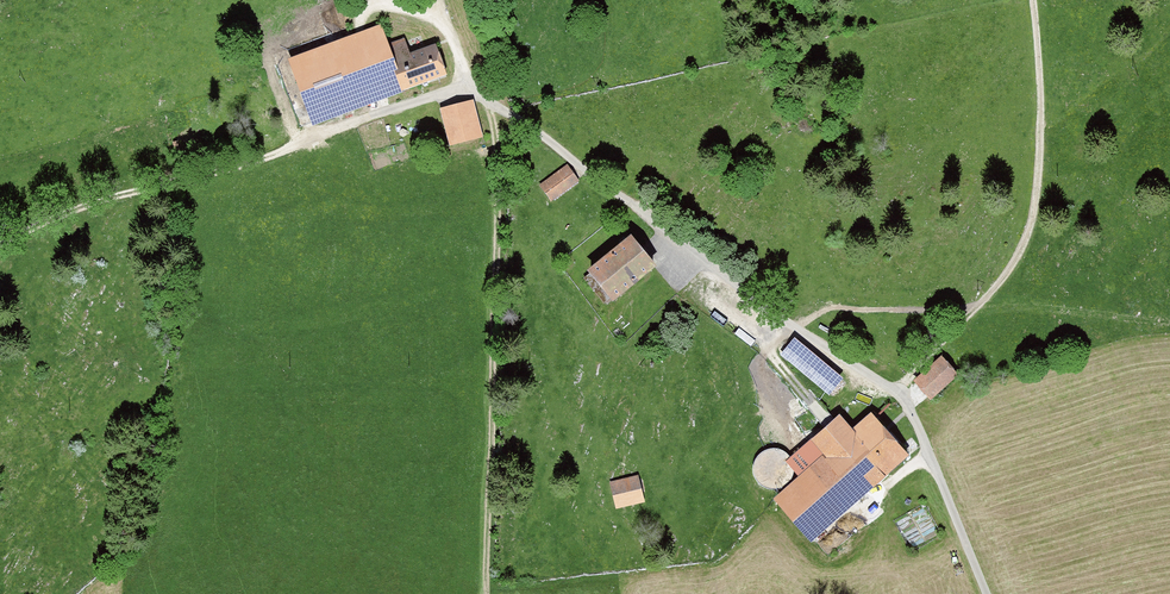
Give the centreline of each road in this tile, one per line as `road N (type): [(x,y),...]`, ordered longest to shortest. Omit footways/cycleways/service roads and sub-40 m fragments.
road 1 (residential): [(988,593),(921,427),(894,395),(705,264),(504,107),(462,91),(412,108)]
road 2 (track): [(894,395),(1005,287),(1039,206),(1033,0)]
road 3 (track): [(412,108),(281,151),(188,156),(0,246)]

